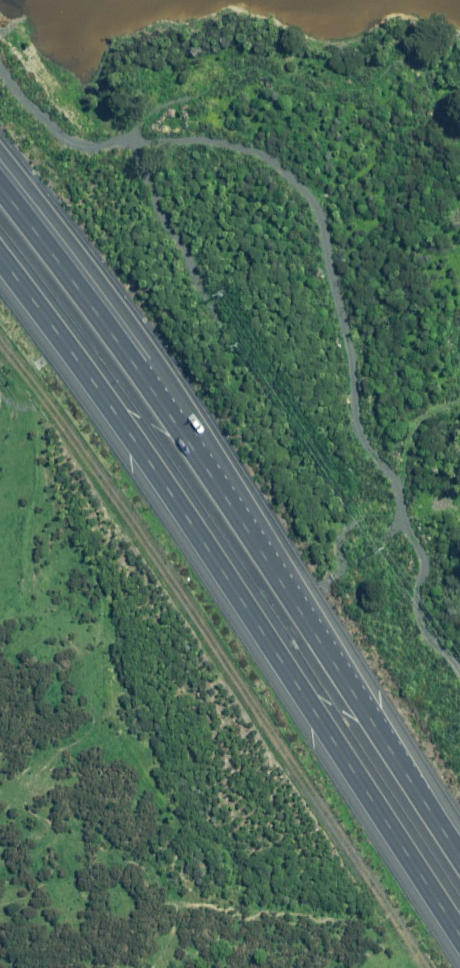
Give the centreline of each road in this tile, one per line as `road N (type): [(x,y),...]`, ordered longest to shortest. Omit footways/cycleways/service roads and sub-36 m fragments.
road 1 (motorway): [(459,934),(159,478),(0,264)]
road 2 (motorway): [(162,405),(459,856)]
road 3 (motorway): [(0,151),(136,331),(162,405)]
road 4 (motorway): [(0,185),(162,405)]

